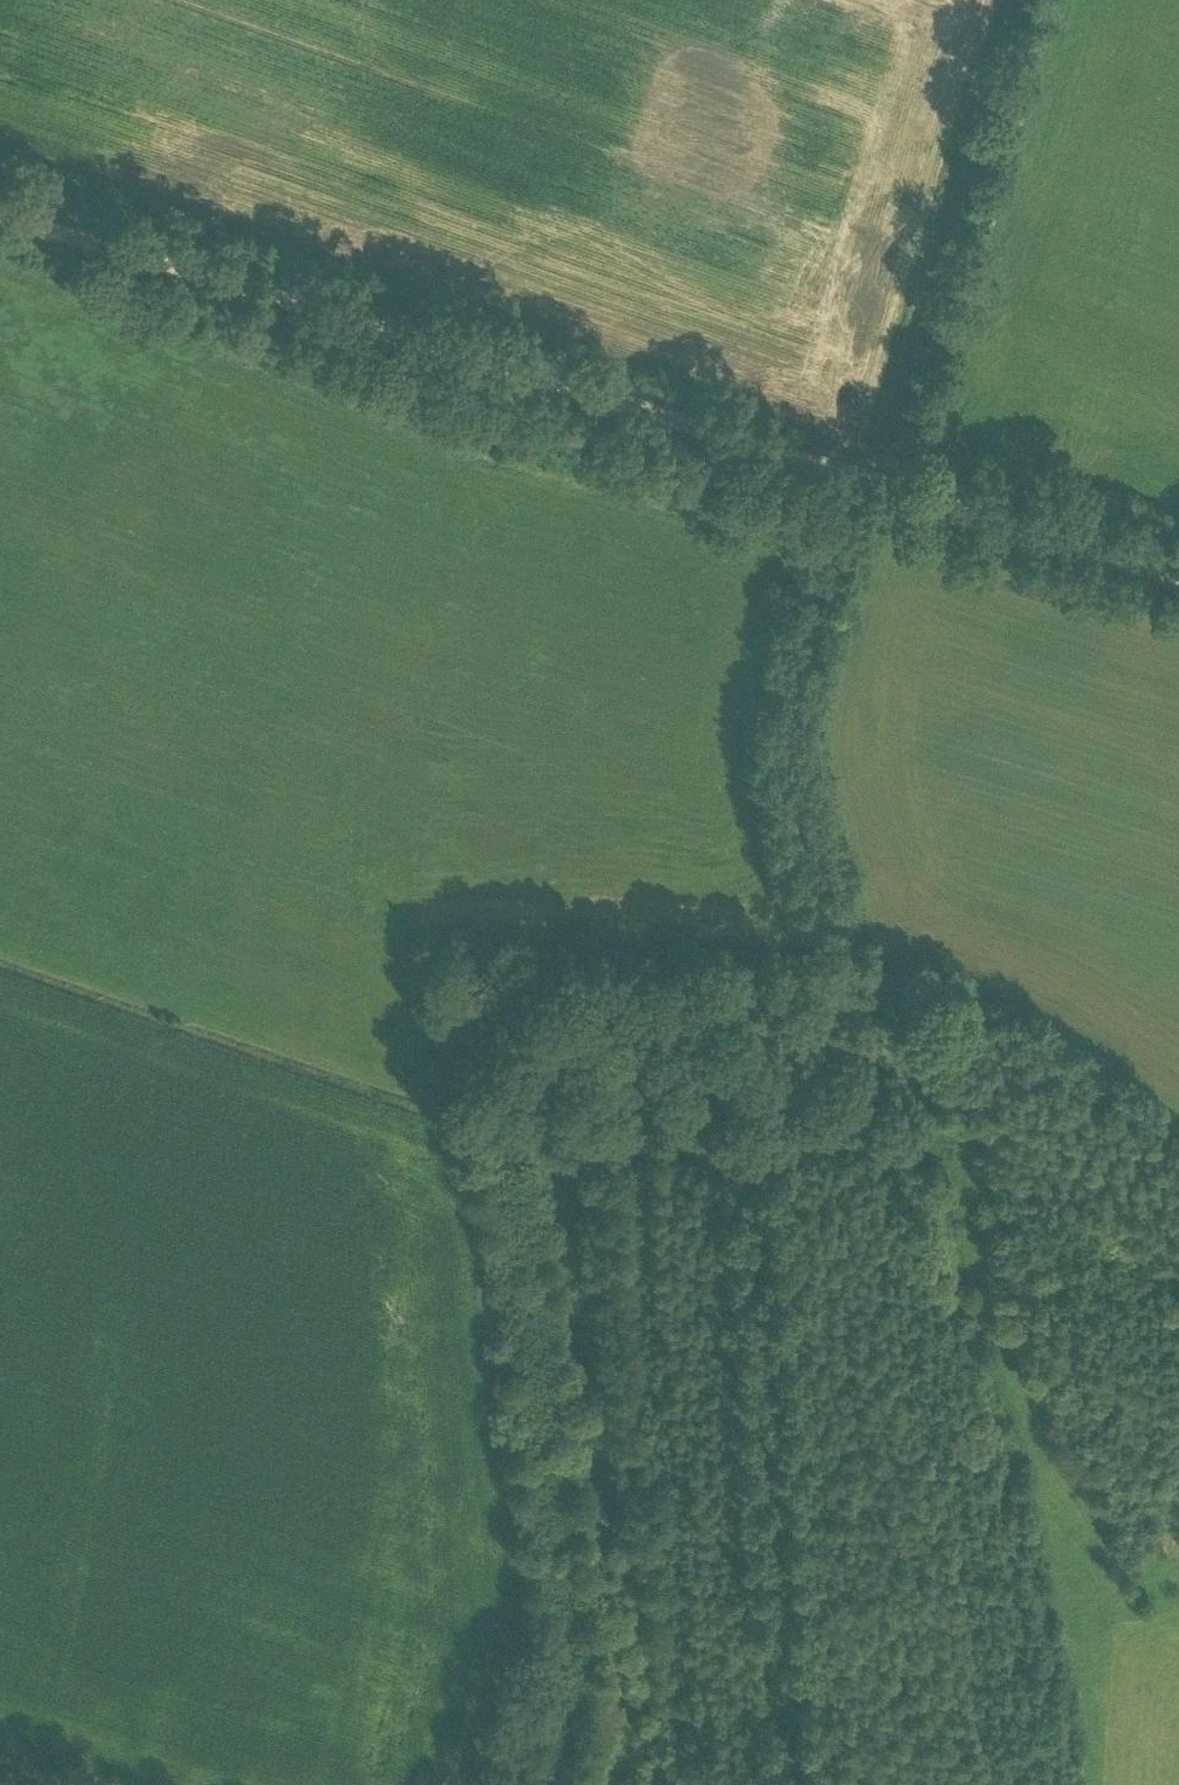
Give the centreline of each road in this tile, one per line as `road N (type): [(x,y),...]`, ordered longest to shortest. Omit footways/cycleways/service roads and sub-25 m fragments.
road 1 (track): [(0,223),(1178,572)]

